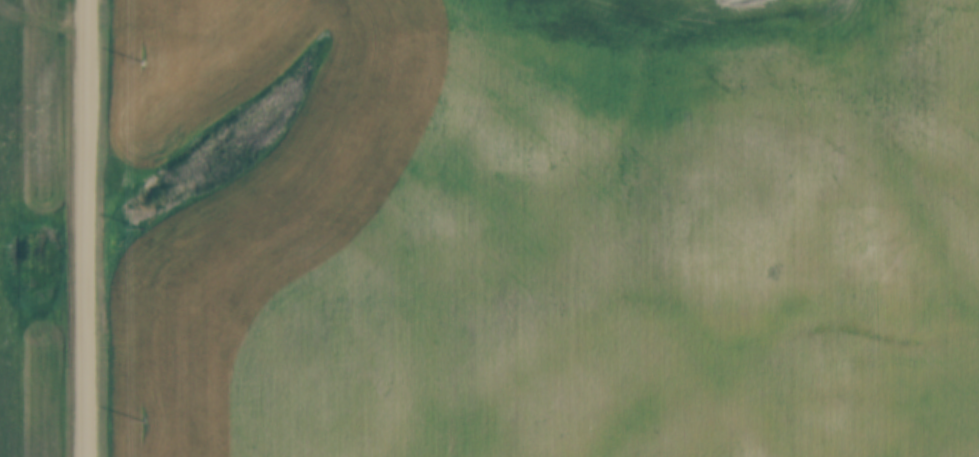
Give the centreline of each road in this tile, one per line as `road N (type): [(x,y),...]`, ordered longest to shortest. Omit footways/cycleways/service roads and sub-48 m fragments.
road 1 (tertiary): [(88,456),(90,0)]

